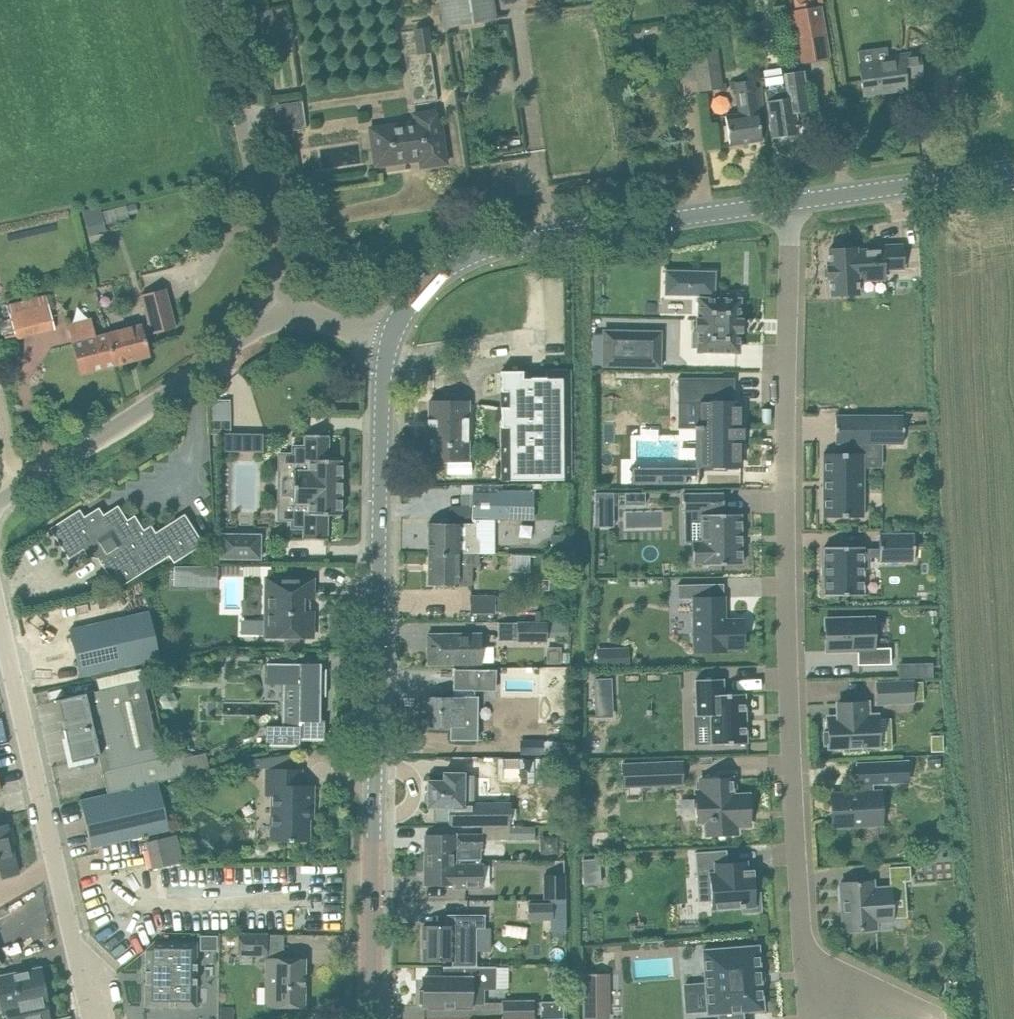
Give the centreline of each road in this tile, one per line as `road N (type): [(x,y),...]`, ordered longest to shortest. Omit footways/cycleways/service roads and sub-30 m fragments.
road 1 (residential): [(789,202),(785,494),(803,1015)]
road 2 (tertiary): [(372,1018),(389,346)]
road 3 (tertiary): [(389,346),(427,285),(501,247),(789,202)]
road 4 (unclassified): [(91,1018),(0,632)]
road 5 (unclassified): [(0,503),(233,348),(281,306)]
road 6 (unclassified): [(281,306),(219,0)]
road 7 (tertiary): [(789,202),(1013,172)]

